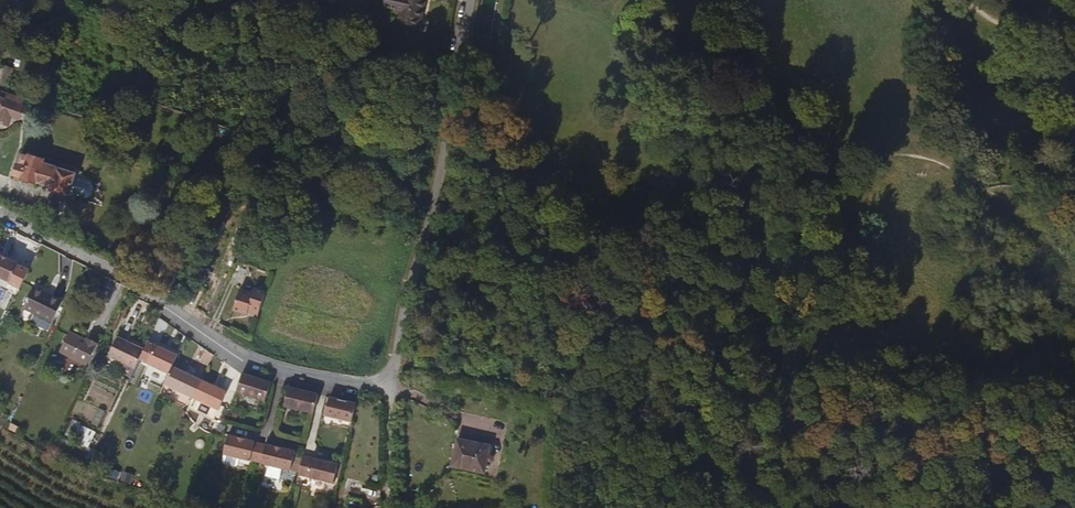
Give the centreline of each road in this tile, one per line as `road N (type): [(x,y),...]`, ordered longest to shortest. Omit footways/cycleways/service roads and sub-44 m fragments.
road 1 (track): [(397,368),(577,394),(750,438),(767,440),(786,427),(851,251),(845,218),(787,160),(774,132),(754,78),(749,0)]
road 2 (residential): [(0,219),(79,254),(249,358),(390,386),(468,0)]
road 3 (track): [(1074,407),(1034,397),(997,405),(881,449),(837,453),(767,440)]
road 4 (track): [(827,200),(842,170),(867,156),(906,155),(1074,222)]
road 5 (track): [(626,0),(597,110),(602,172),(617,200)]
road 6 (track): [(966,0),(994,28),(1074,58)]
road 7 (track): [(392,507),(390,386)]

